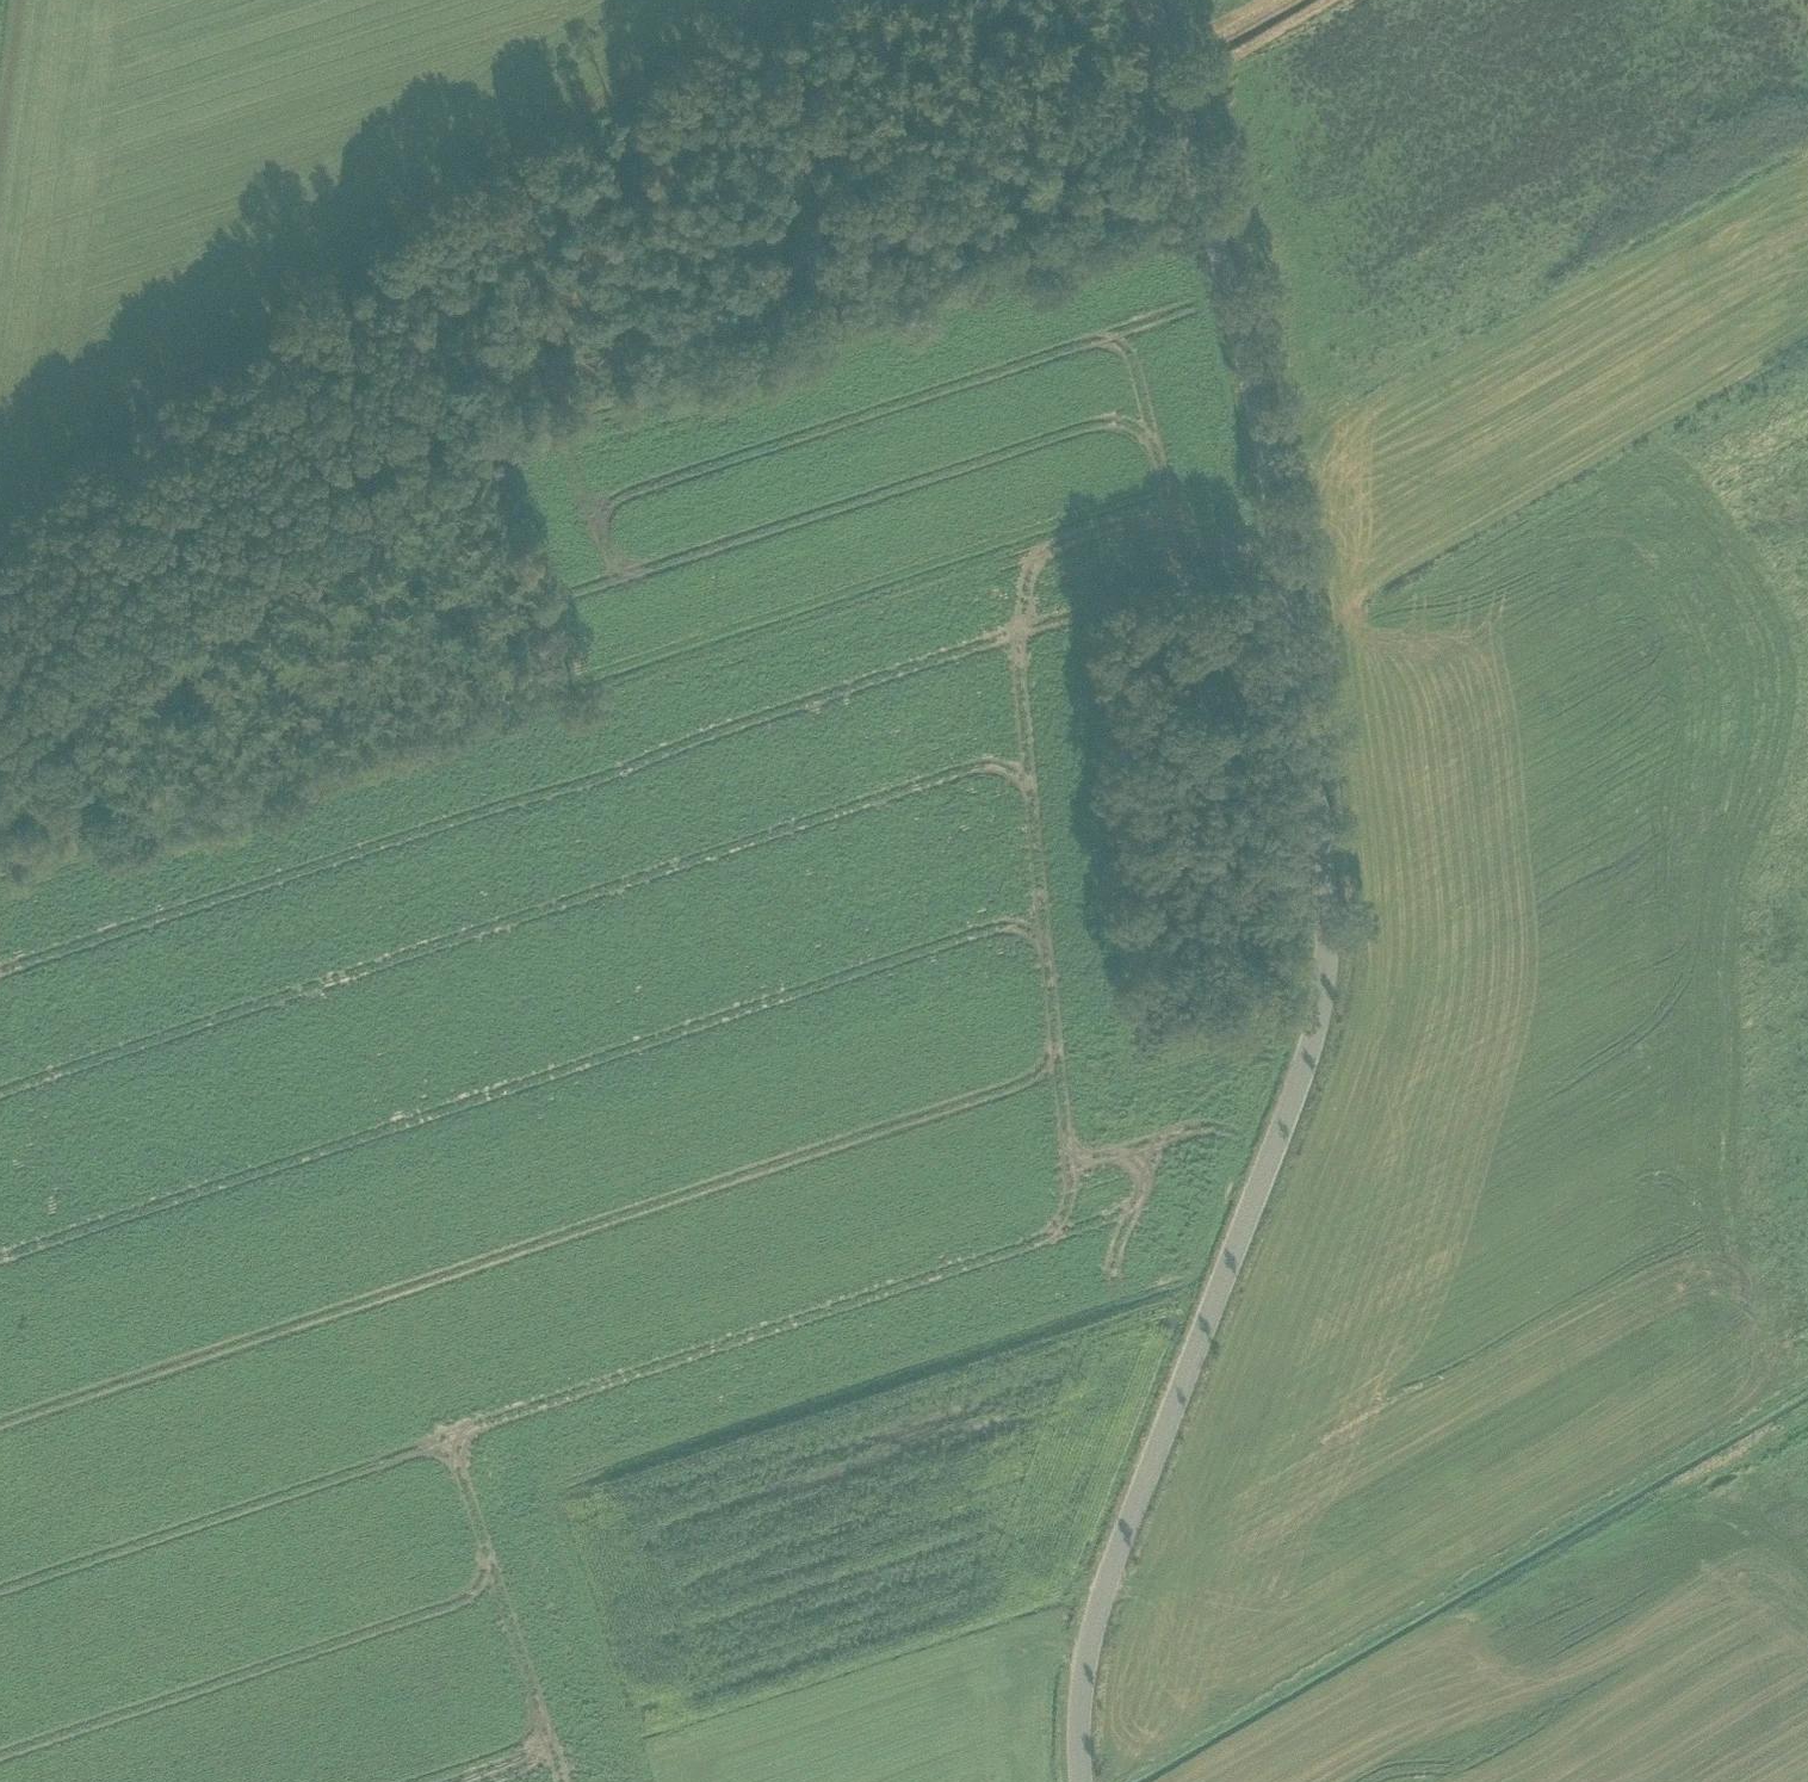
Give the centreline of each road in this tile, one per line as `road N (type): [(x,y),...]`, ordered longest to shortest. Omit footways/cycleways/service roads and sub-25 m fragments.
road 1 (unclassified): [(1086,1781),(1083,1713),(1096,1634),(1301,1098),(1324,982),(1328,865),(1312,706),(1266,461),(1146,0)]

